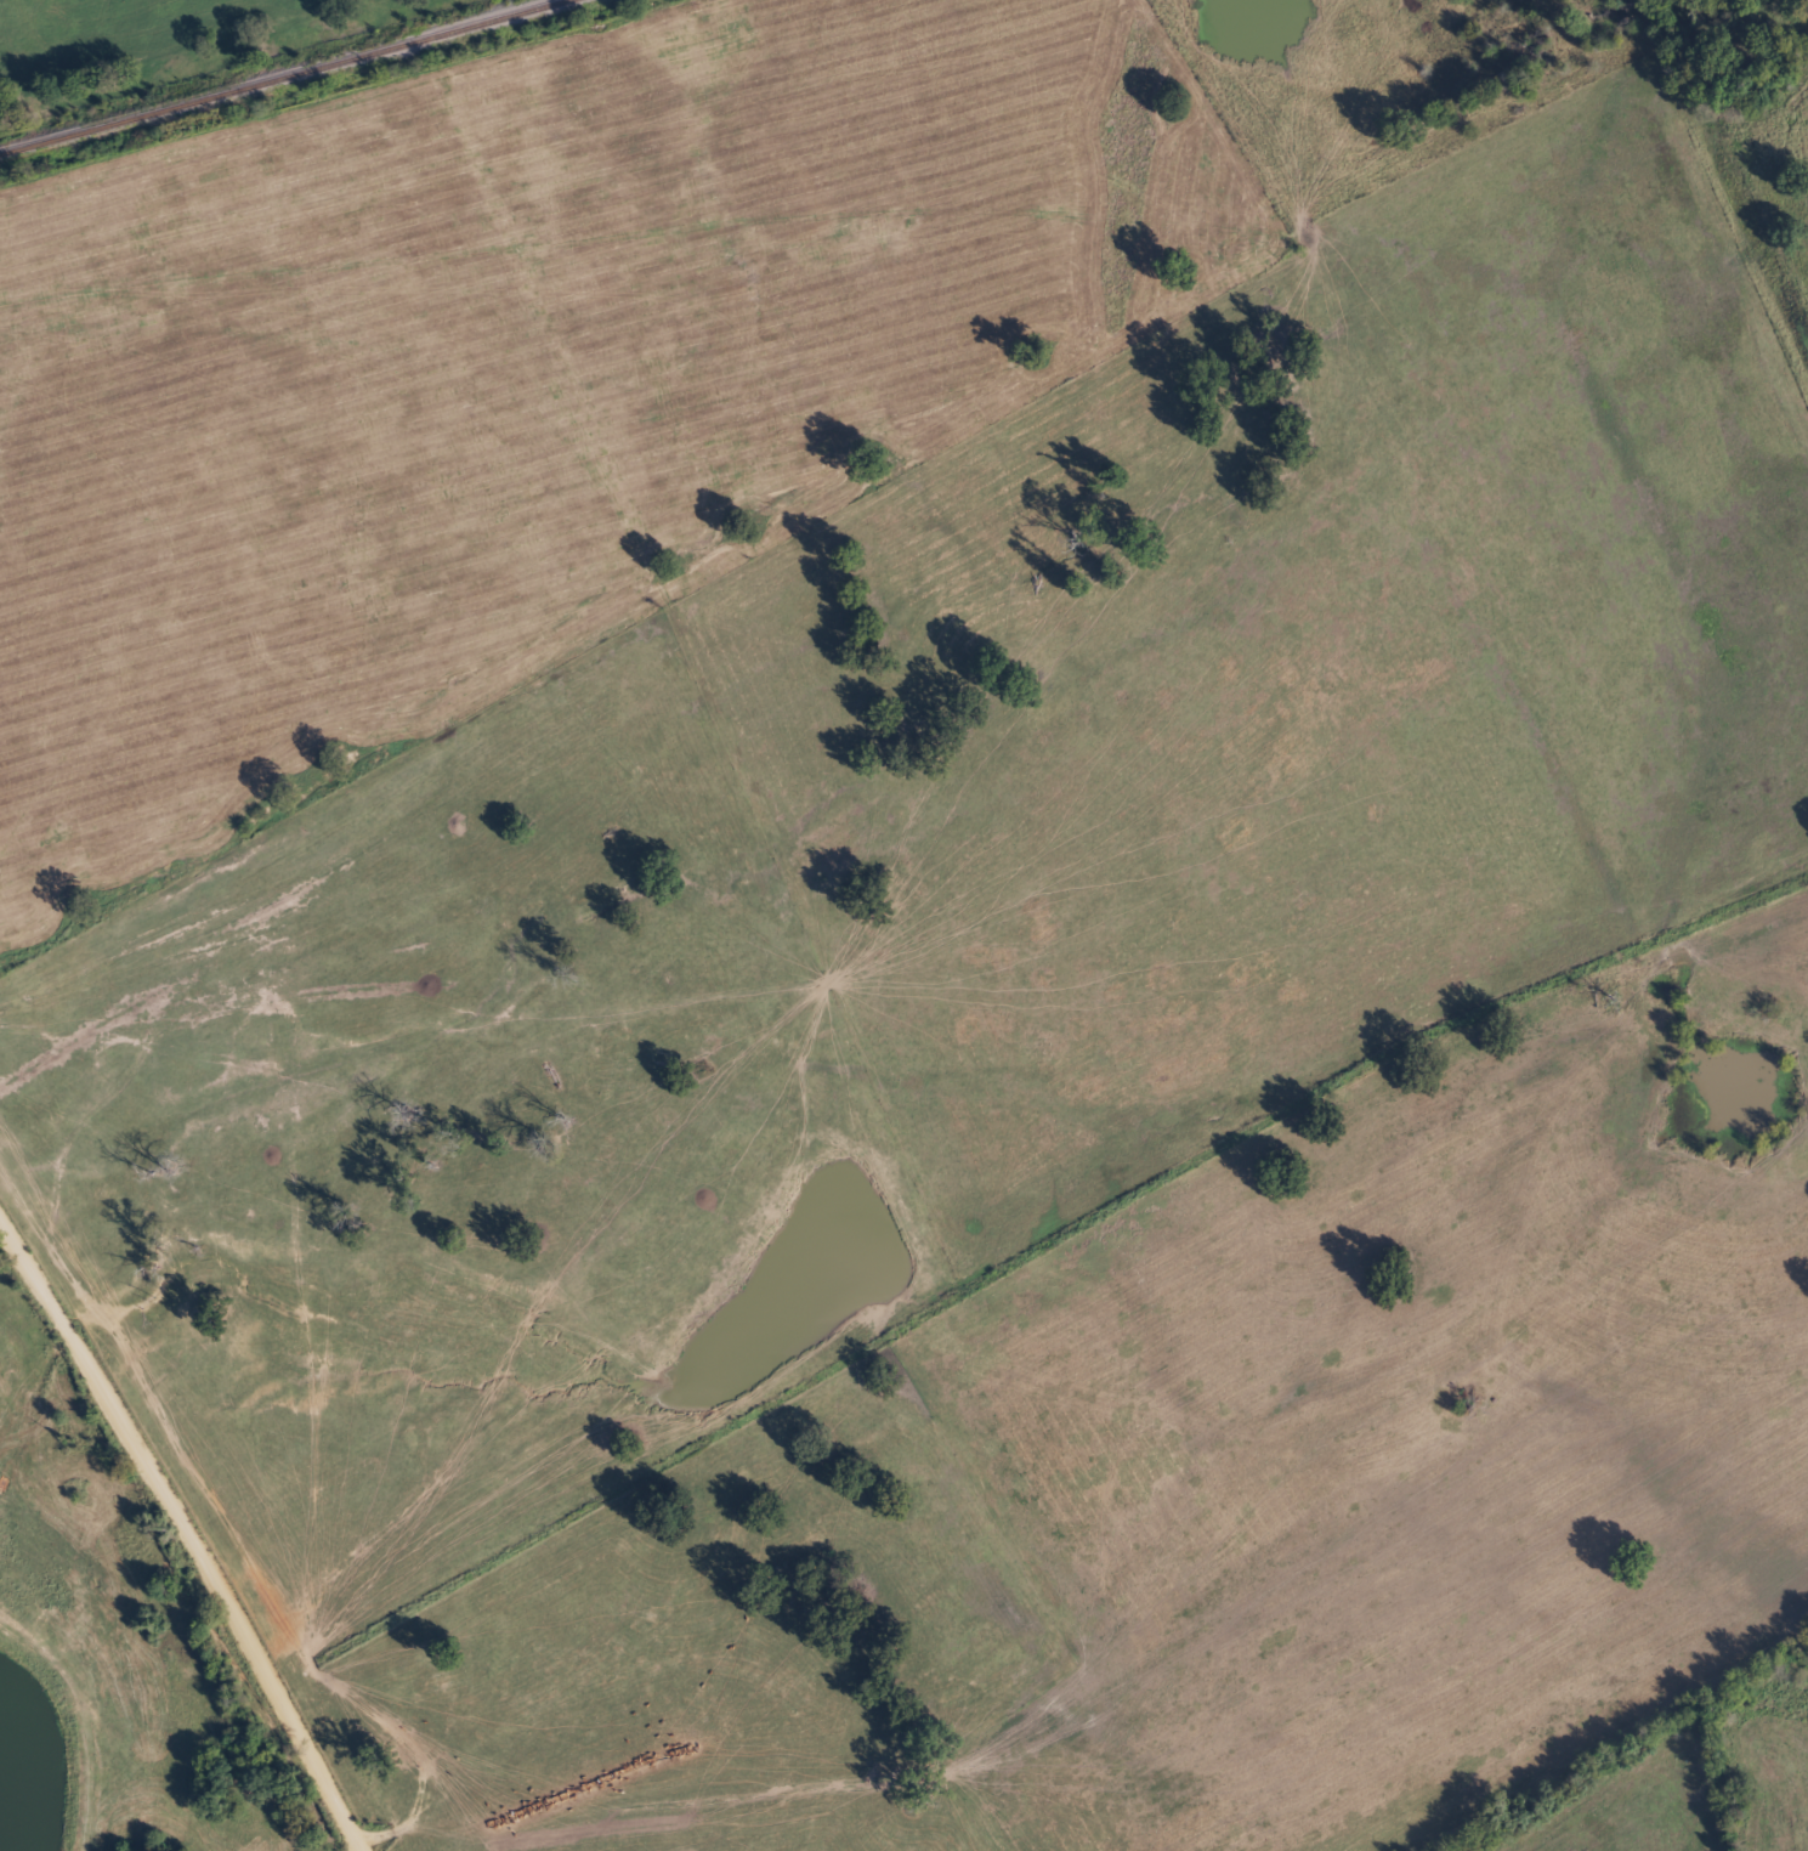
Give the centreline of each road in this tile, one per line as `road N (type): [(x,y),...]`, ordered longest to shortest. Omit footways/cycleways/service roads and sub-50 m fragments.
road 1 (residential): [(370,1850),(211,1553),(0,1204)]

